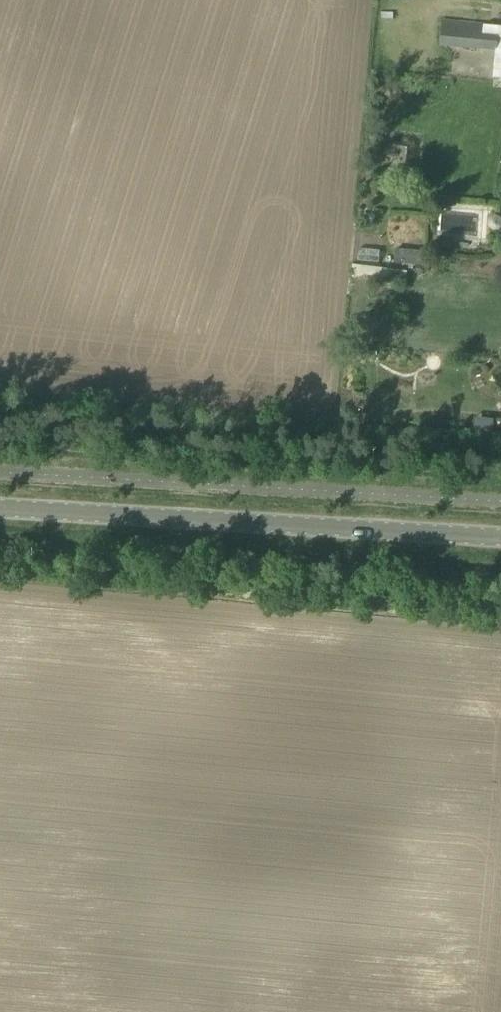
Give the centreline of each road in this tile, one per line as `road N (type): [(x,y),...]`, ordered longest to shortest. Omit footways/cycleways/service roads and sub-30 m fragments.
road 1 (unclassified): [(0,506),(500,534)]

